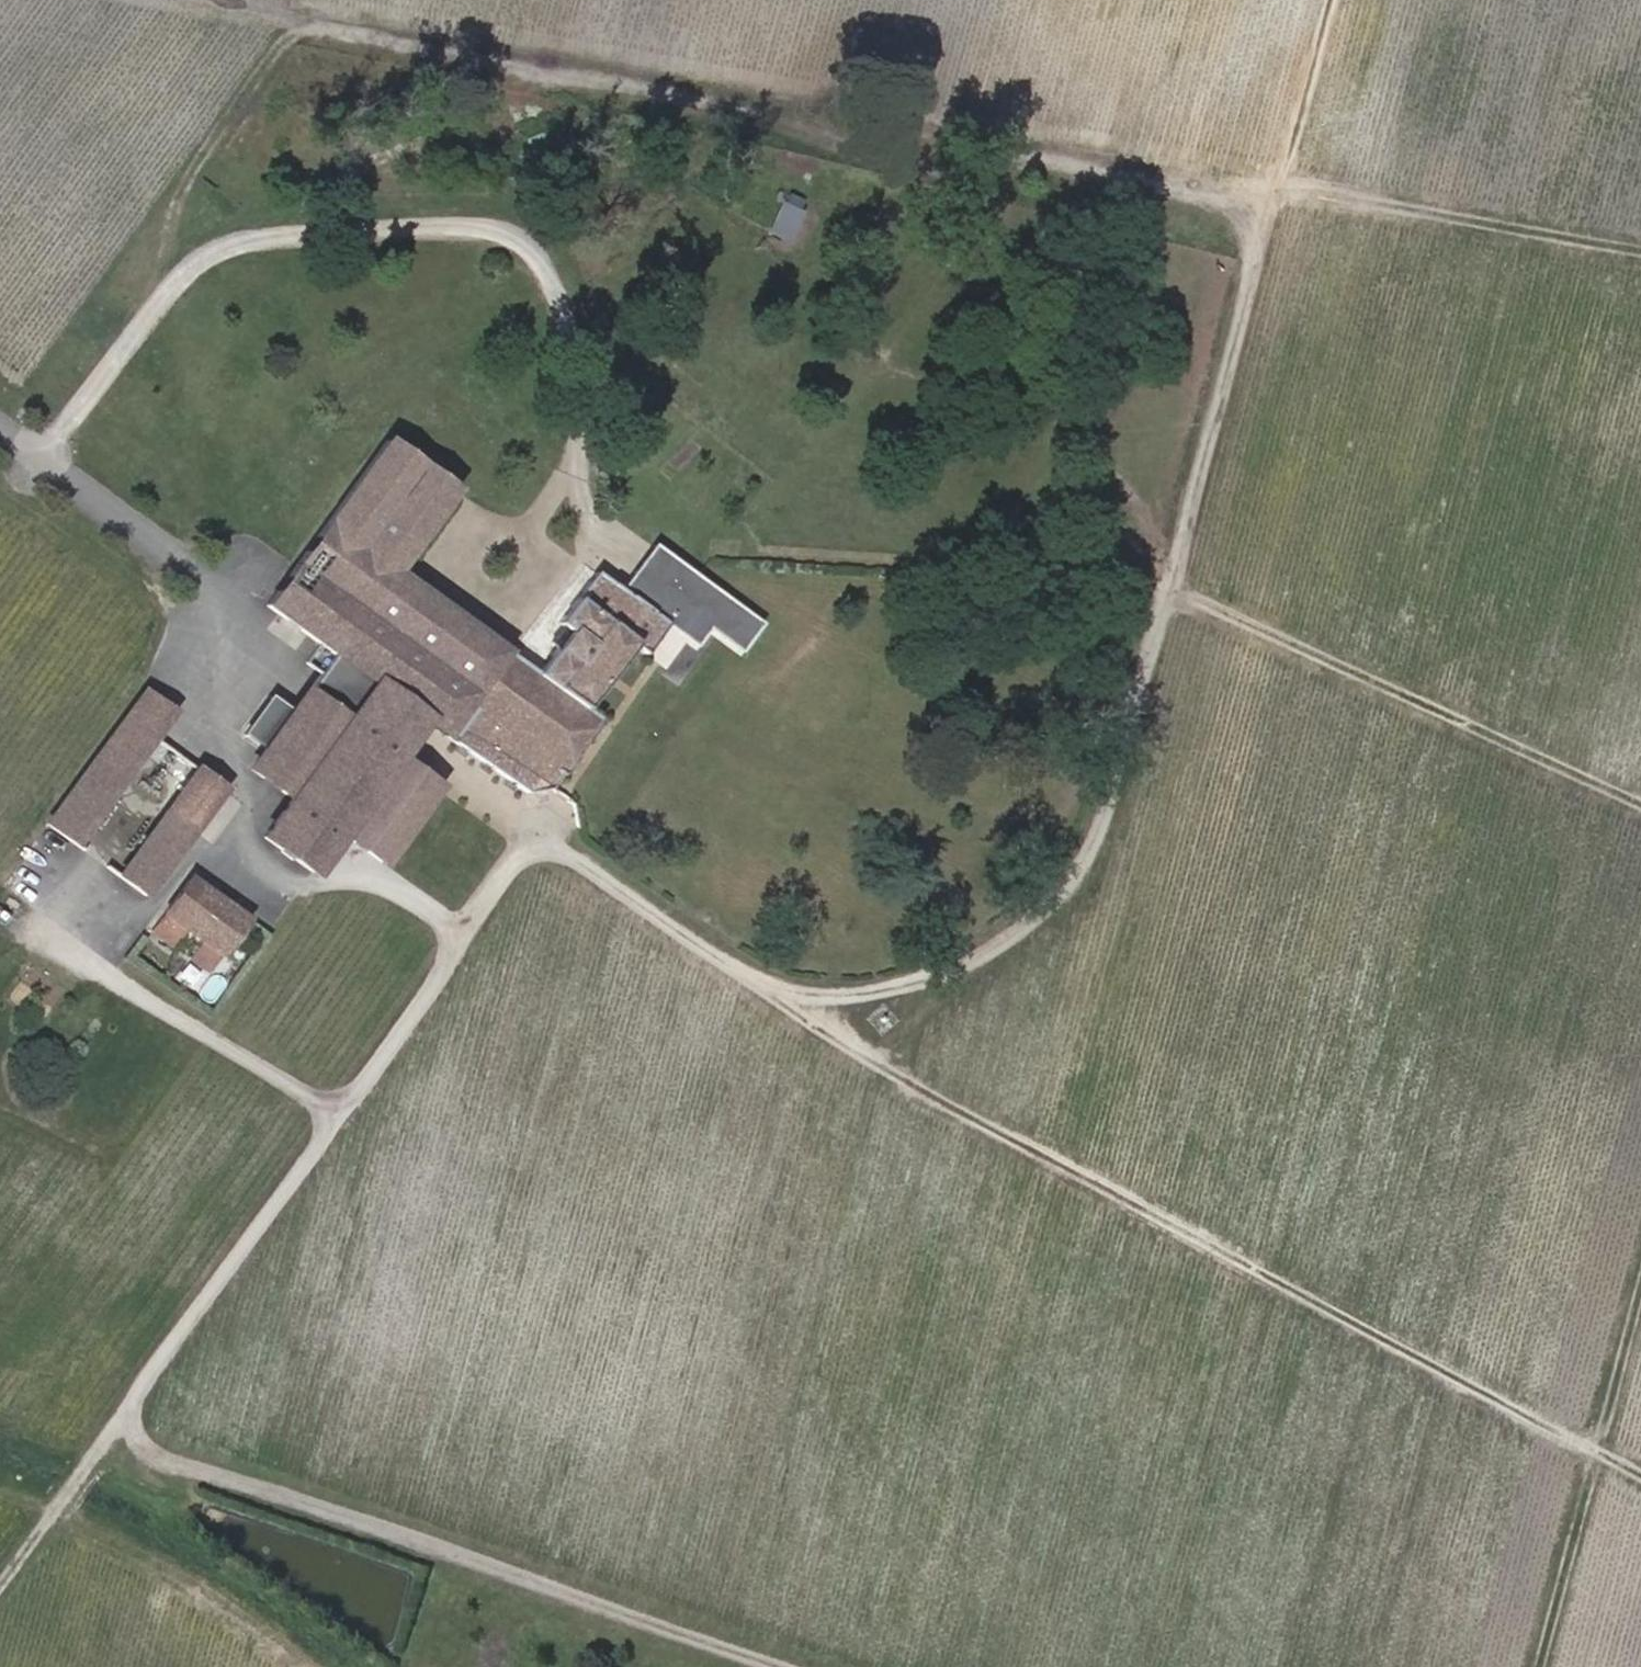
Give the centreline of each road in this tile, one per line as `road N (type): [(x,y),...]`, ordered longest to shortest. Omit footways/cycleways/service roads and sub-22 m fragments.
road 1 (track): [(0,1587),(525,850),(557,850),(741,973),(813,999),(935,980),(1006,941),(1063,892),(1109,797),(1336,0)]
road 2 (track): [(195,0),(1640,253)]
road 3 (track): [(776,991),(876,1063),(1640,1478)]
road 4 (track): [(44,458),(183,277),(210,256),(245,244),(481,229),(518,242),(548,275),(583,427),(574,458),(516,550)]
road 5 (track): [(133,1402),(137,1444),(152,1459),(770,1666)]
road 6 (track): [(1170,583),(1640,798)]
road 7 (track): [(1640,1279),(1534,1666)]
road 8 (track): [(337,1117),(76,954)]
road 9 (track): [(460,937),(365,879),(308,890),(281,884),(257,865)]
road 10 (track): [(441,752),(524,812),(536,847)]

